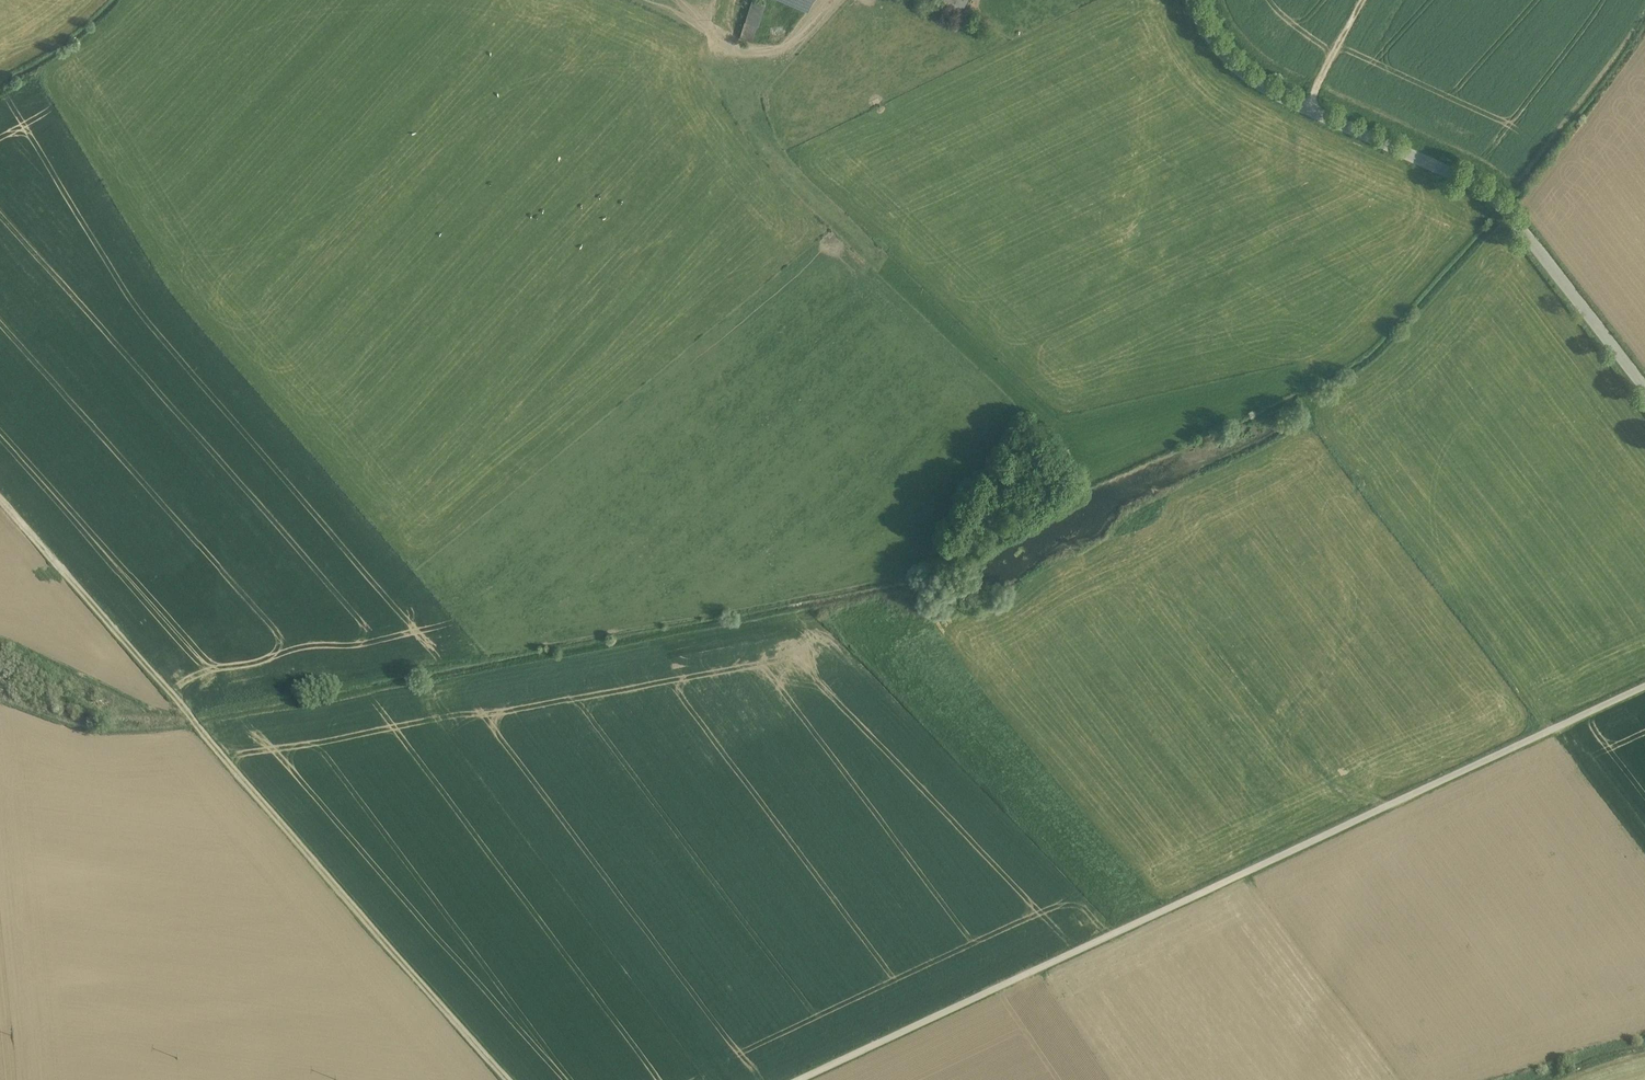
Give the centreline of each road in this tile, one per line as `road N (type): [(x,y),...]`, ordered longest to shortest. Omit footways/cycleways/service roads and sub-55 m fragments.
road 1 (unclassified): [(800,1079),(1644,683)]
road 2 (track): [(503,1079),(0,503)]
road 3 (tertiary): [(1644,388),(1473,181),(1247,75),(1206,29),(1195,0)]
road 4 (track): [(1306,108),(1365,0)]

